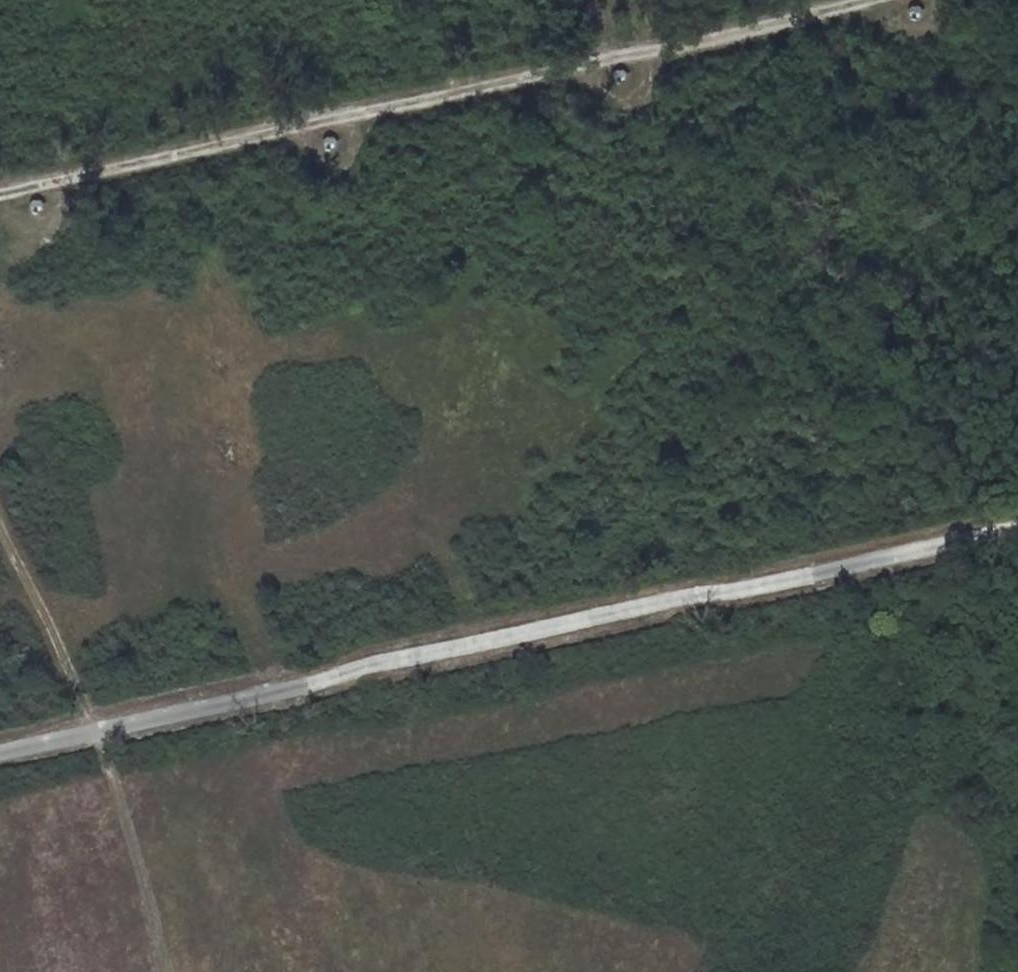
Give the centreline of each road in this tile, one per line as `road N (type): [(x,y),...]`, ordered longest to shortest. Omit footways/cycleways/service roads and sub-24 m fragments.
road 1 (track): [(0,758),(1017,526)]
road 2 (track): [(0,195),(860,0)]

